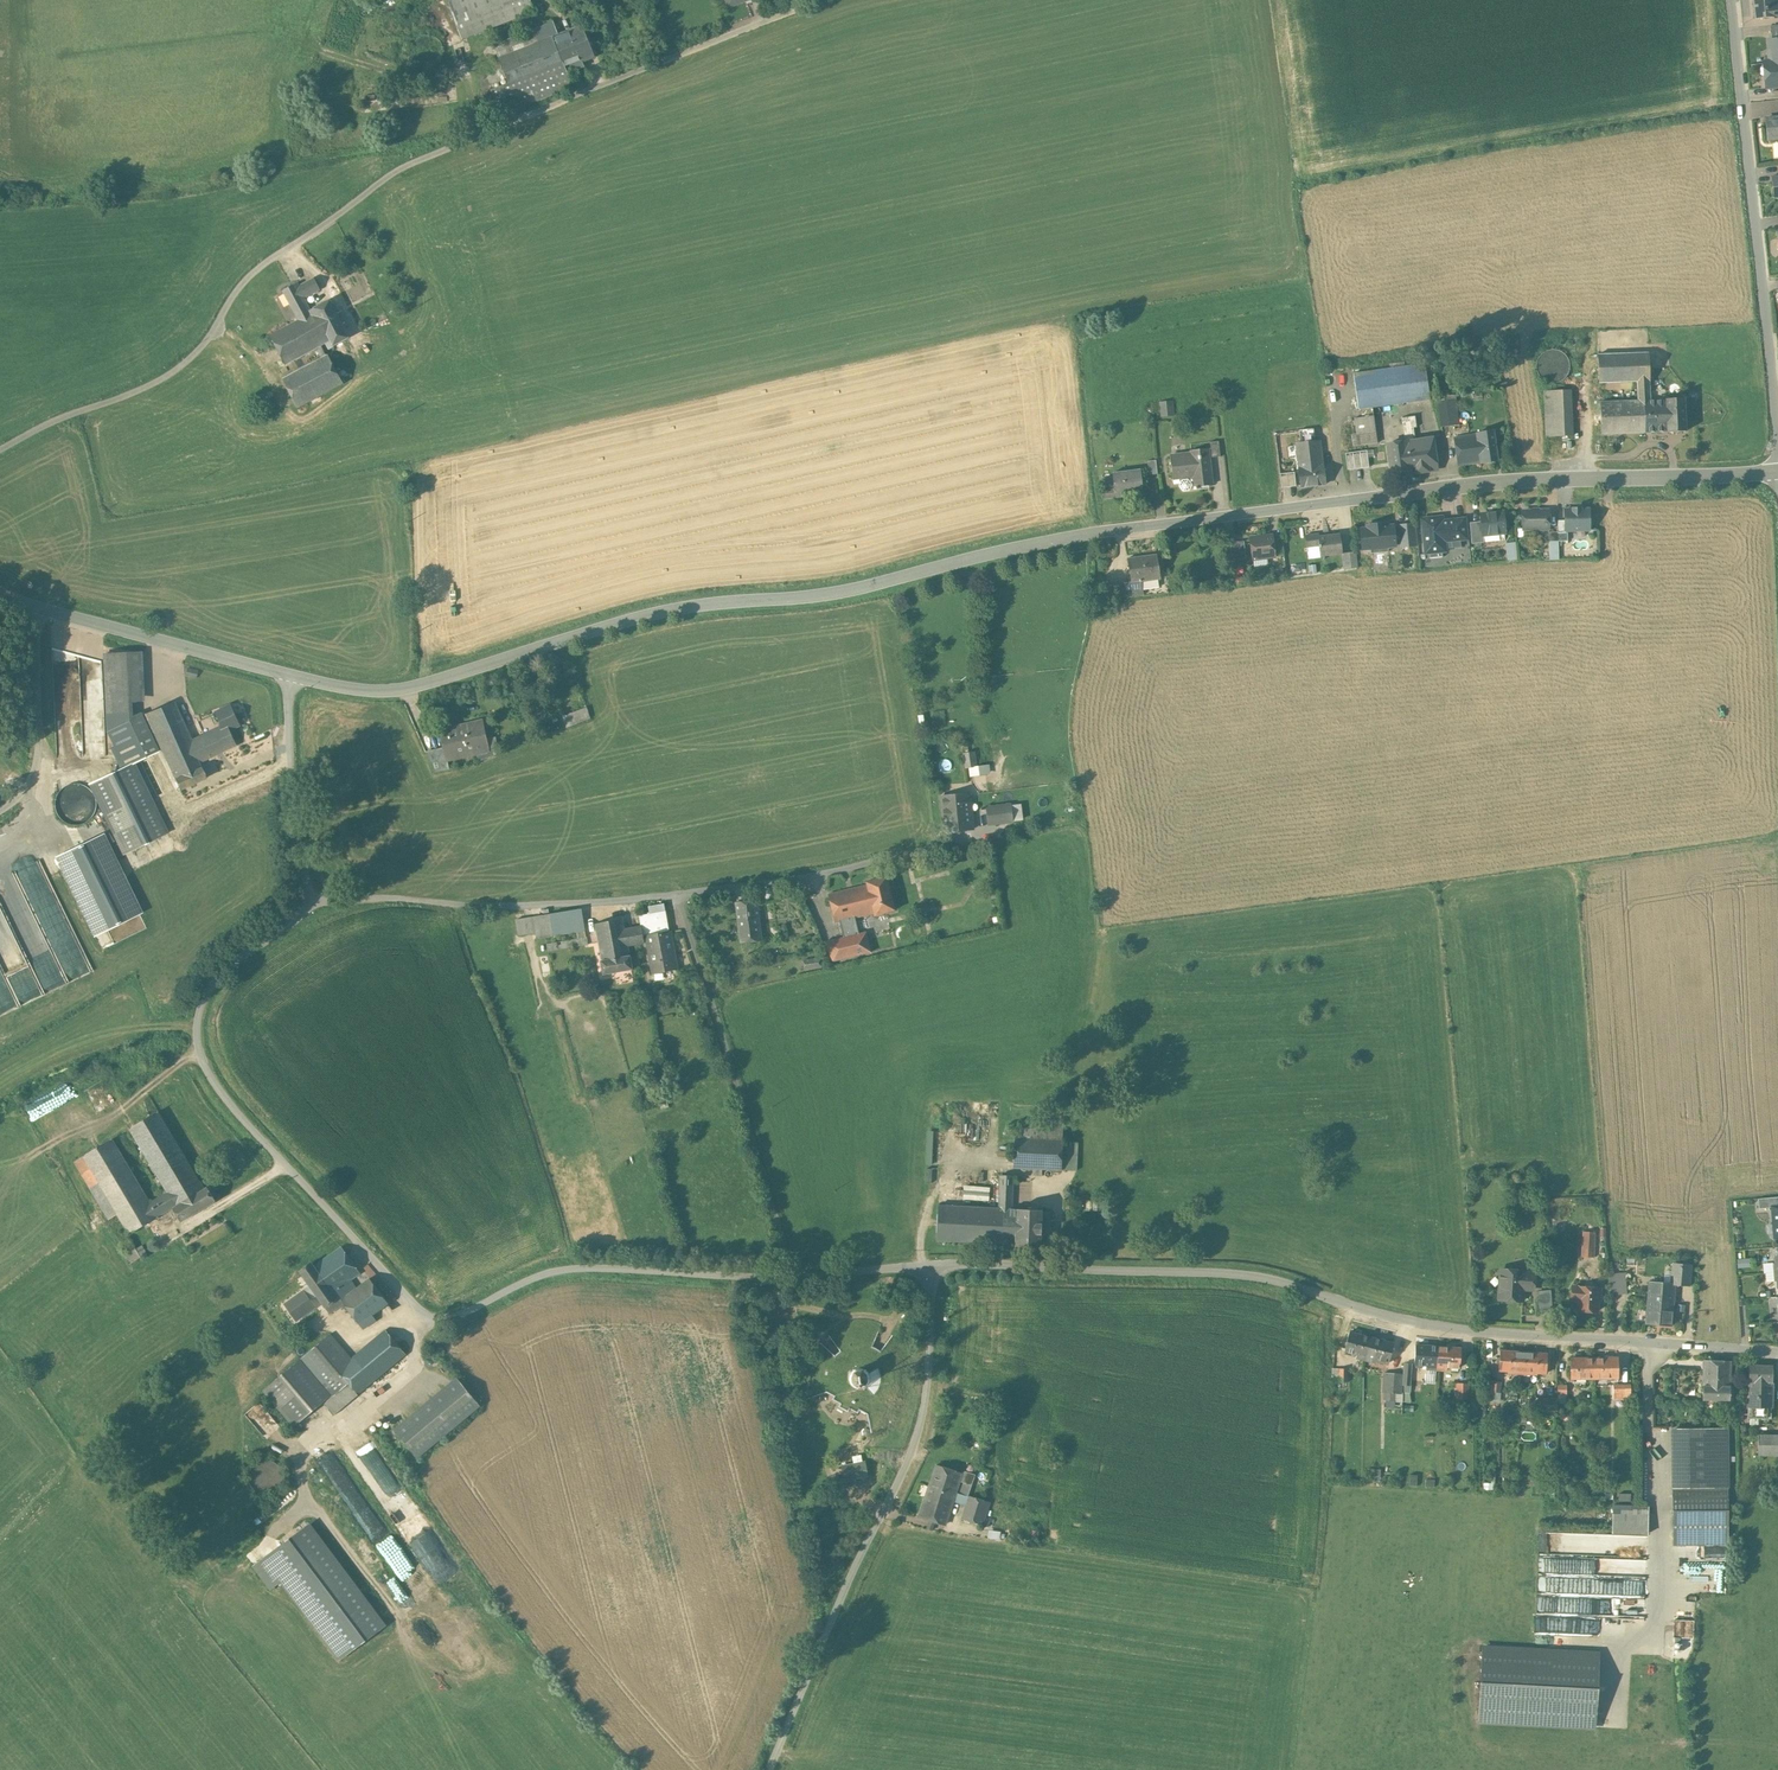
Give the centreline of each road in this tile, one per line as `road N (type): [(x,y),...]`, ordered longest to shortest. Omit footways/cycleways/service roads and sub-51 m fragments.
road 1 (tertiary): [(1777,472),(1511,483),(1276,510),(1050,541),(834,593),(660,613),(393,690),(290,675)]
road 2 (unclassified): [(829,0),(396,169),(247,279),(183,367),(0,453)]
road 3 (unclassified): [(308,895),(286,927),(210,984),(194,1034),(206,1067),(428,1312),(454,1315),(564,1268),(796,1277)]
road 4 (unclassified): [(931,1265),(1234,1270),(1433,1326),(1777,1352)]
road 5 (unclassified): [(771,1769),(921,1422),(931,1265)]
road 6 (residential): [(1777,436),(1732,0)]
road 7 (residential): [(678,896),(796,1277)]
road 8 (residential): [(308,895),(459,916),(678,896)]
road 9 (tertiary): [(290,675),(0,593)]
road 10 (residential): [(678,896),(813,876),(932,846)]
road 11 (unclassified): [(290,675),(290,752),(308,895)]
road 12 (unclassified): [(796,1277),(931,1265)]

